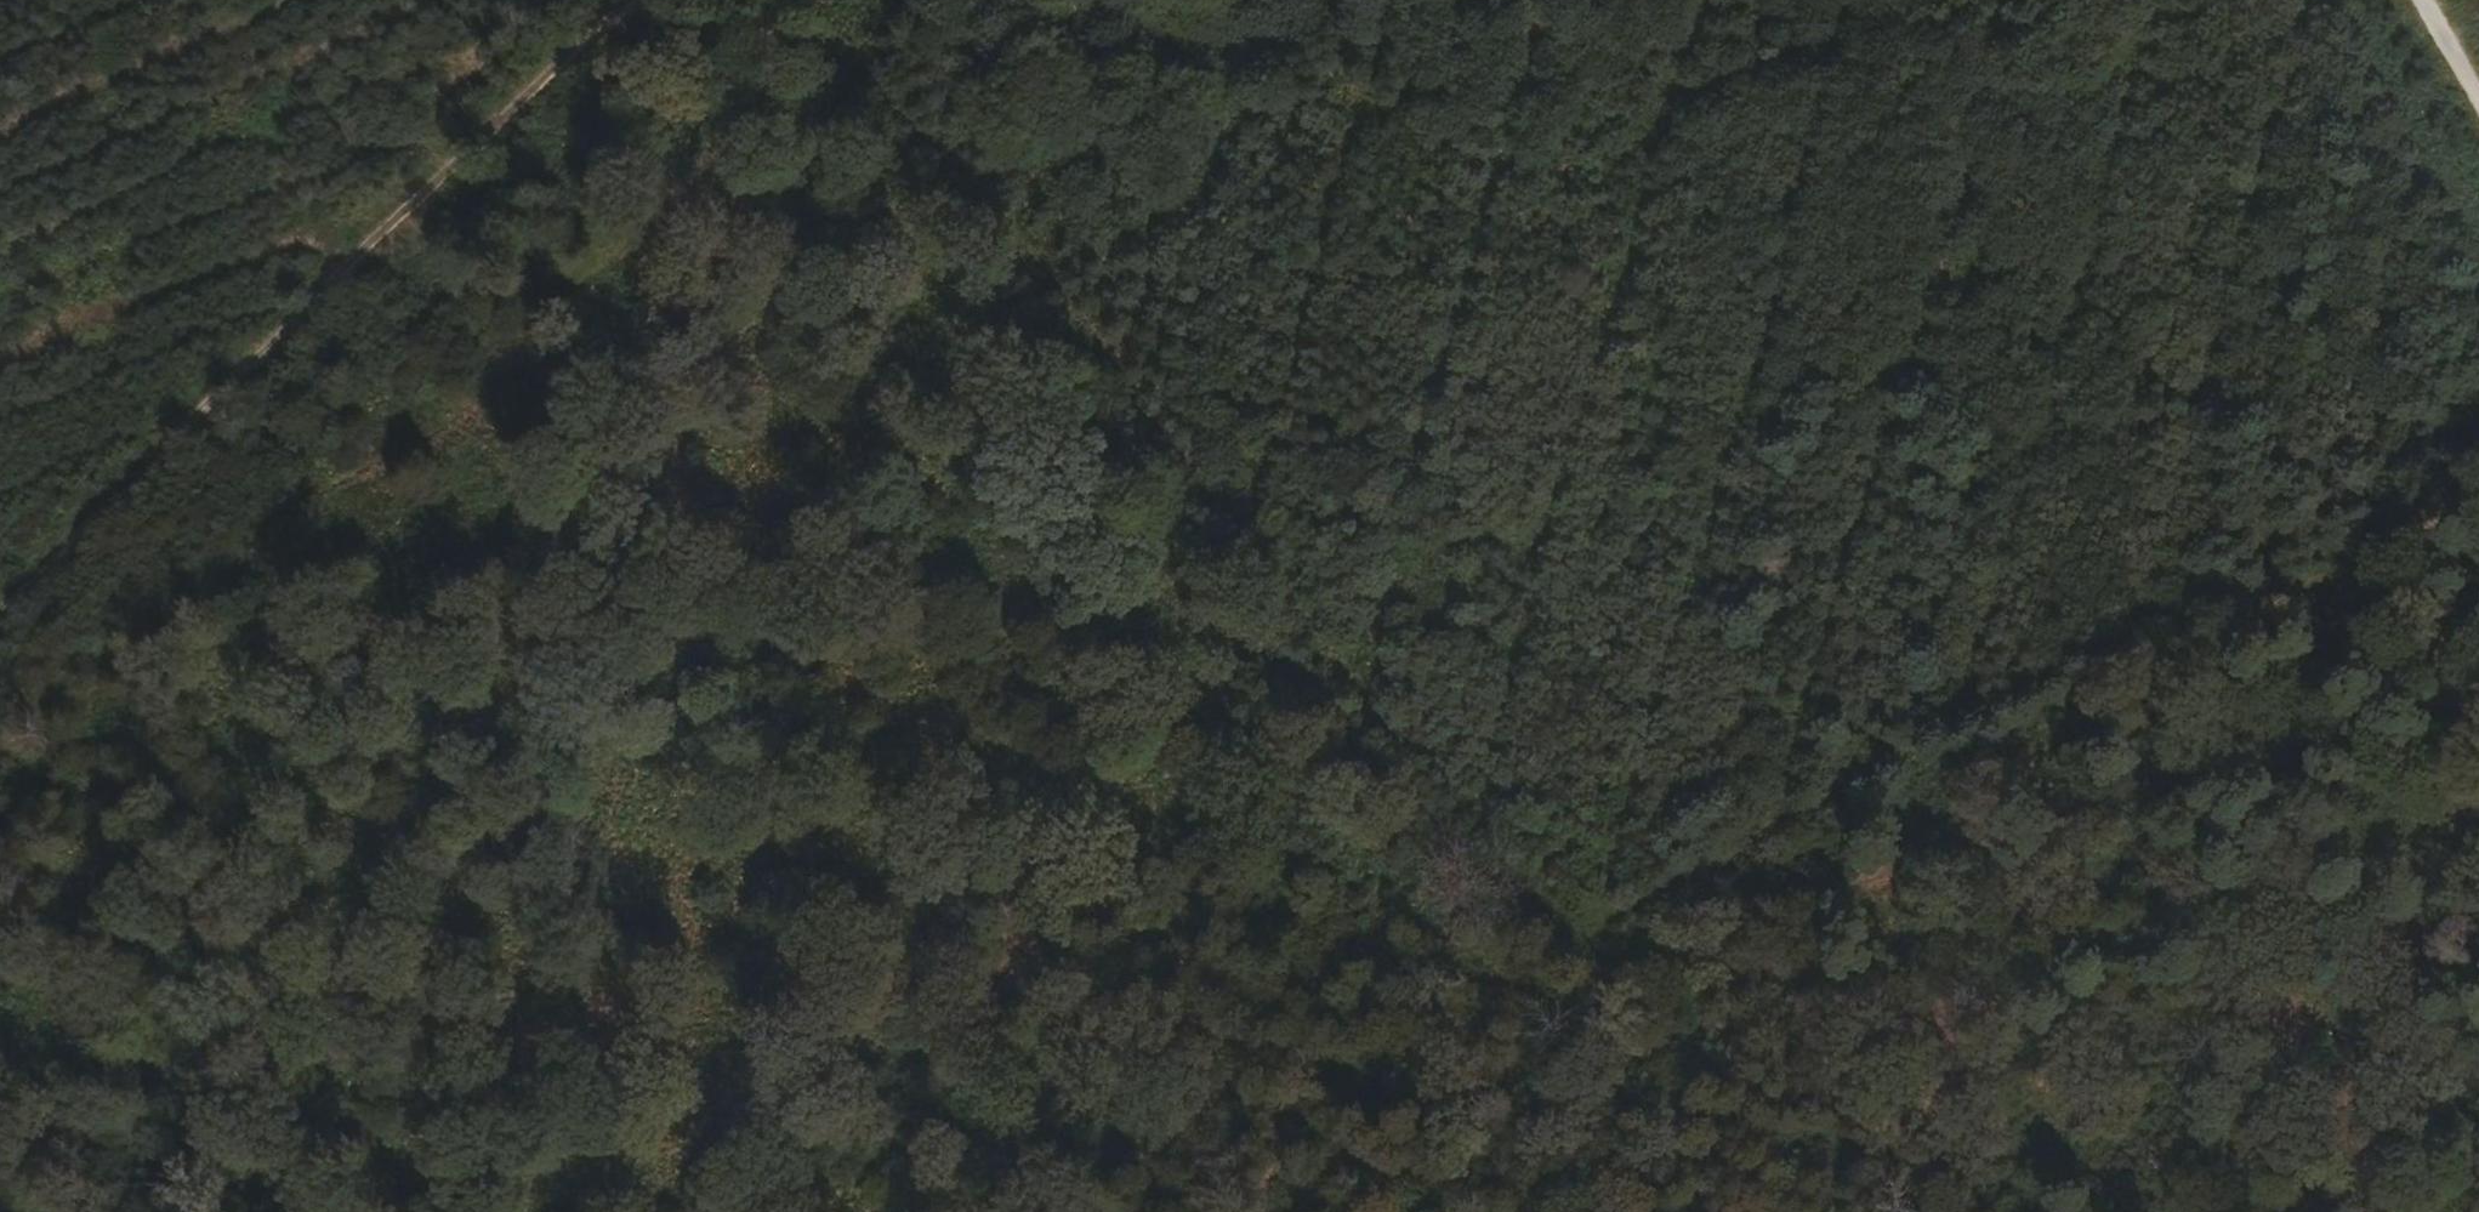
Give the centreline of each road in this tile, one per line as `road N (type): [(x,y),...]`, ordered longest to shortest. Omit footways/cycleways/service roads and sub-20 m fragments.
road 1 (track): [(616,0),(0,604)]
road 2 (track): [(2418,0),(2478,104)]

